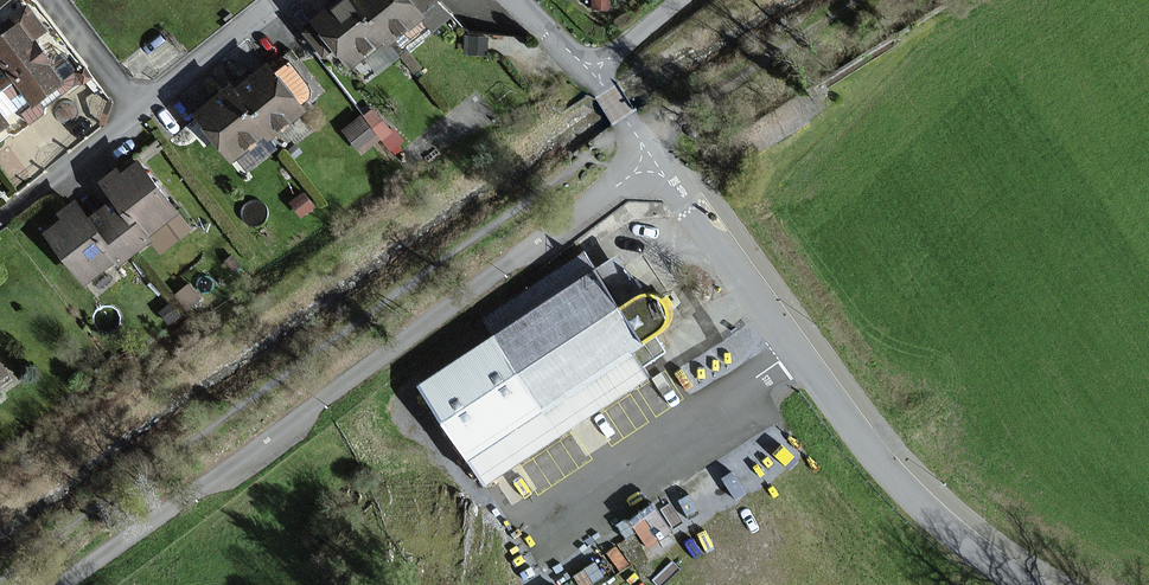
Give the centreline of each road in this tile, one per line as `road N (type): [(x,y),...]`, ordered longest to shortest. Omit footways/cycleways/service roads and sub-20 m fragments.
road 1 (unclassified): [(1031,584),(906,489),(585,72)]
road 2 (residential): [(0,216),(277,0)]
road 3 (track): [(855,0),(638,136)]

